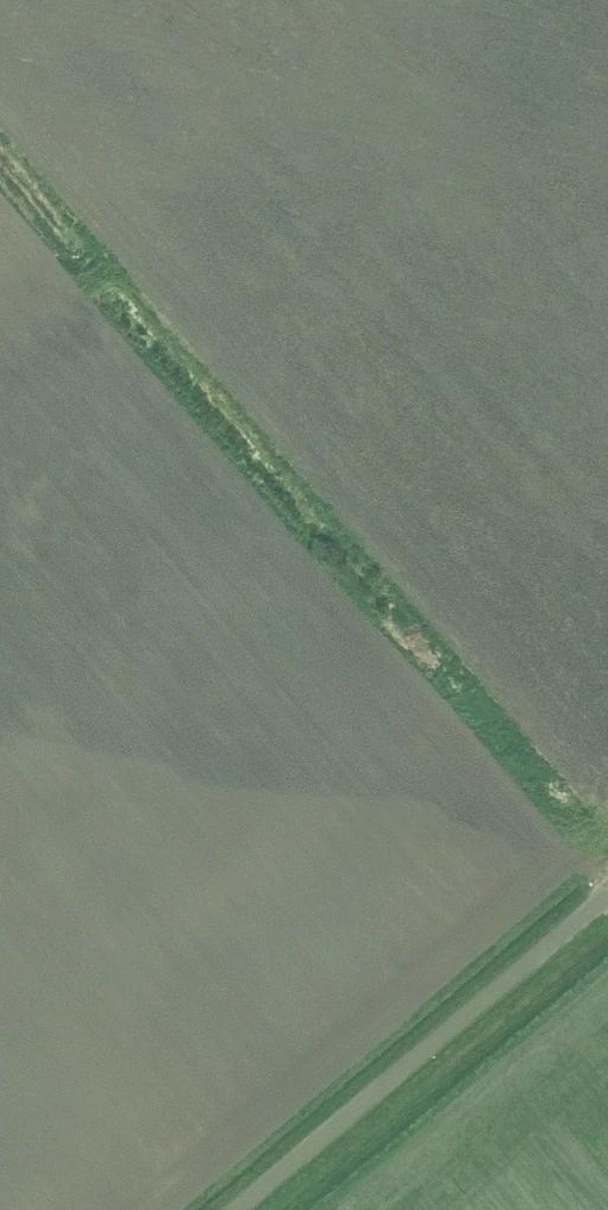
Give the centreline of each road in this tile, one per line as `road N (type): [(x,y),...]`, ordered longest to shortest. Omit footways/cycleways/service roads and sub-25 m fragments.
road 1 (unclassified): [(224,1209),(607,885)]

